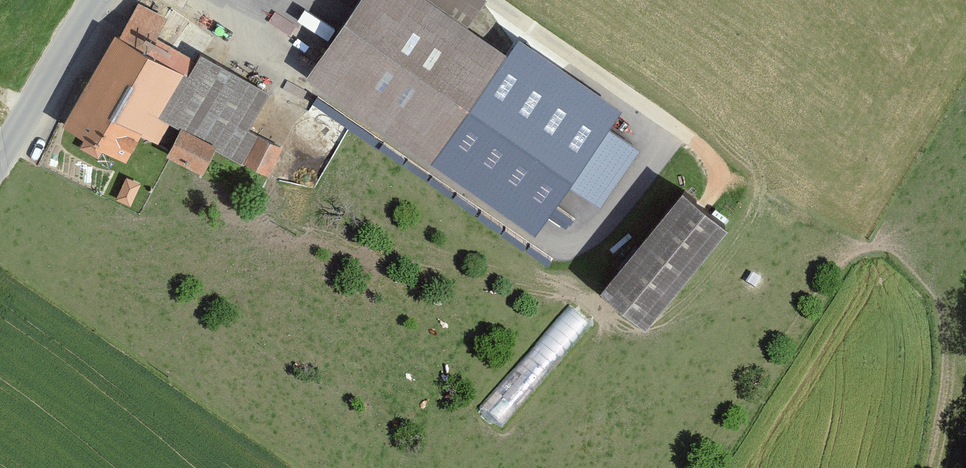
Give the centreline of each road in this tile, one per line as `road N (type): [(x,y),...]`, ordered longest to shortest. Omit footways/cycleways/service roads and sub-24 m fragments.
road 1 (tertiary): [(0,162),(97,0)]

